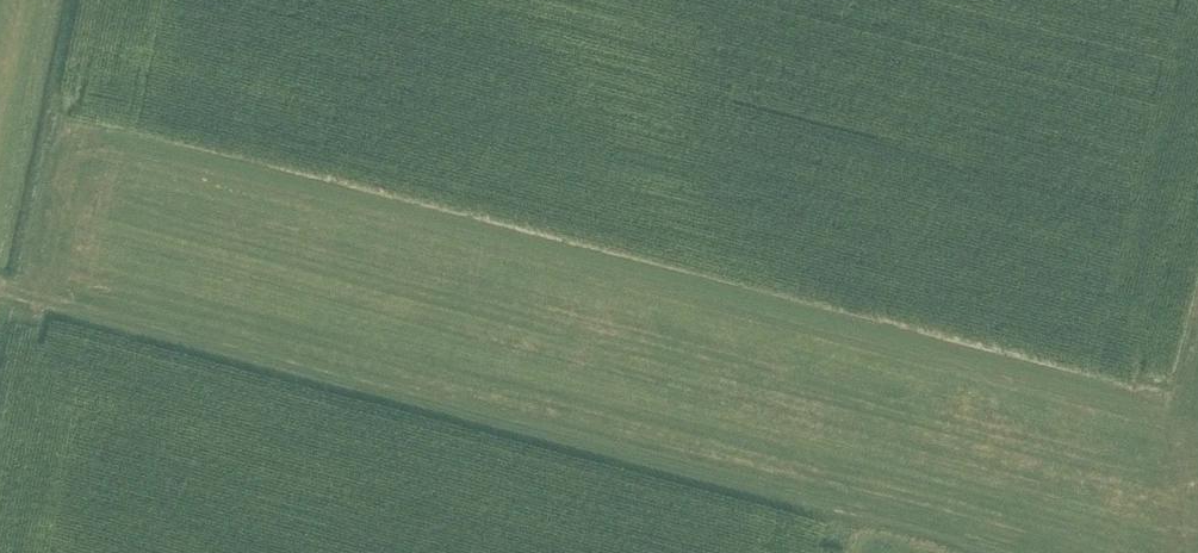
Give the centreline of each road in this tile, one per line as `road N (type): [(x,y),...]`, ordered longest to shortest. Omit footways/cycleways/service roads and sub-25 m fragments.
road 1 (track): [(1007,552),(0,296)]

